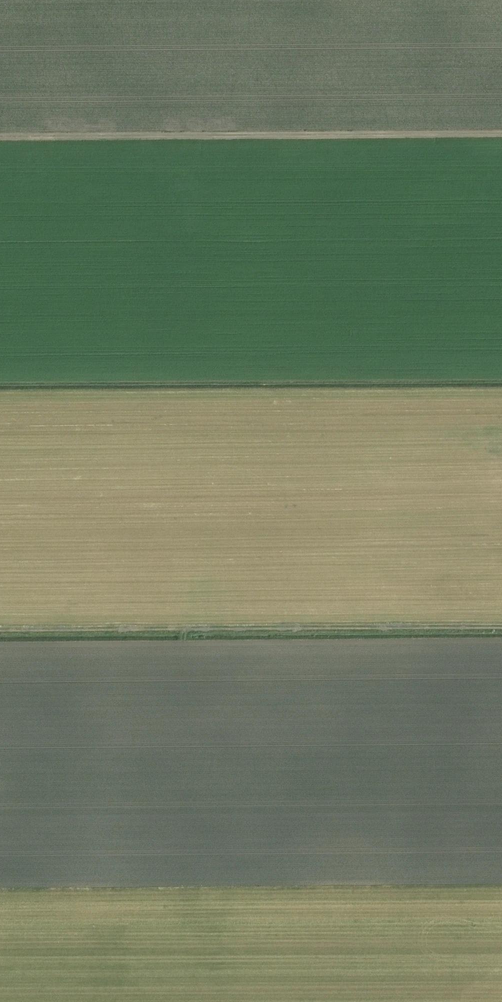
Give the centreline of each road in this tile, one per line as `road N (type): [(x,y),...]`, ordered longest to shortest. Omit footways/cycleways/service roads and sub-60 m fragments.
road 1 (track): [(501,132),(0,137)]
road 2 (track): [(0,629),(501,627)]

